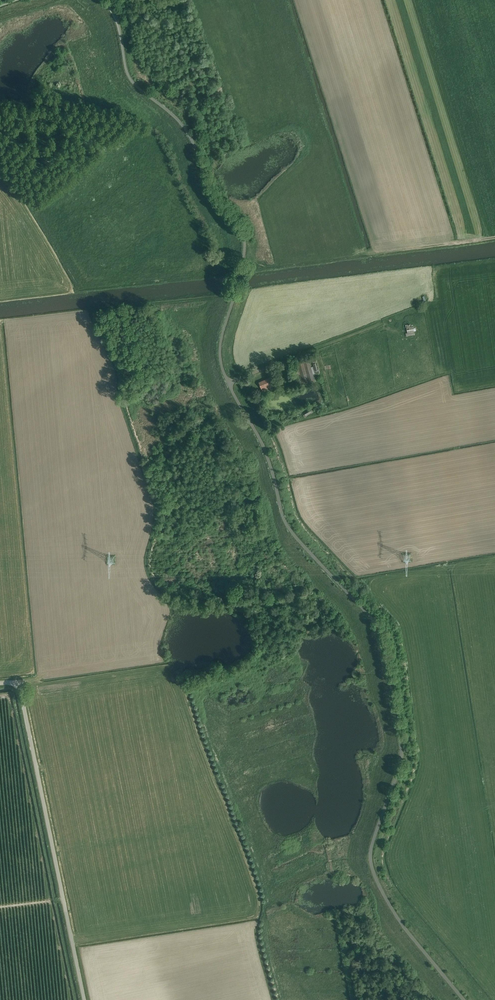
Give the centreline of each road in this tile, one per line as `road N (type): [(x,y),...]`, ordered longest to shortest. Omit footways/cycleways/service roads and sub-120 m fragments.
road 1 (unclassified): [(464,999),(407,931),(372,865),(401,755),(383,639),(287,525),(269,461),(229,383)]
road 2 (unclassified): [(229,383),(221,344),(244,235),(209,189),(187,132),(129,77),(115,17)]
road 3 (unclassified): [(84,999),(16,683)]
road 4 (track): [(351,596),(375,577),(494,557)]

